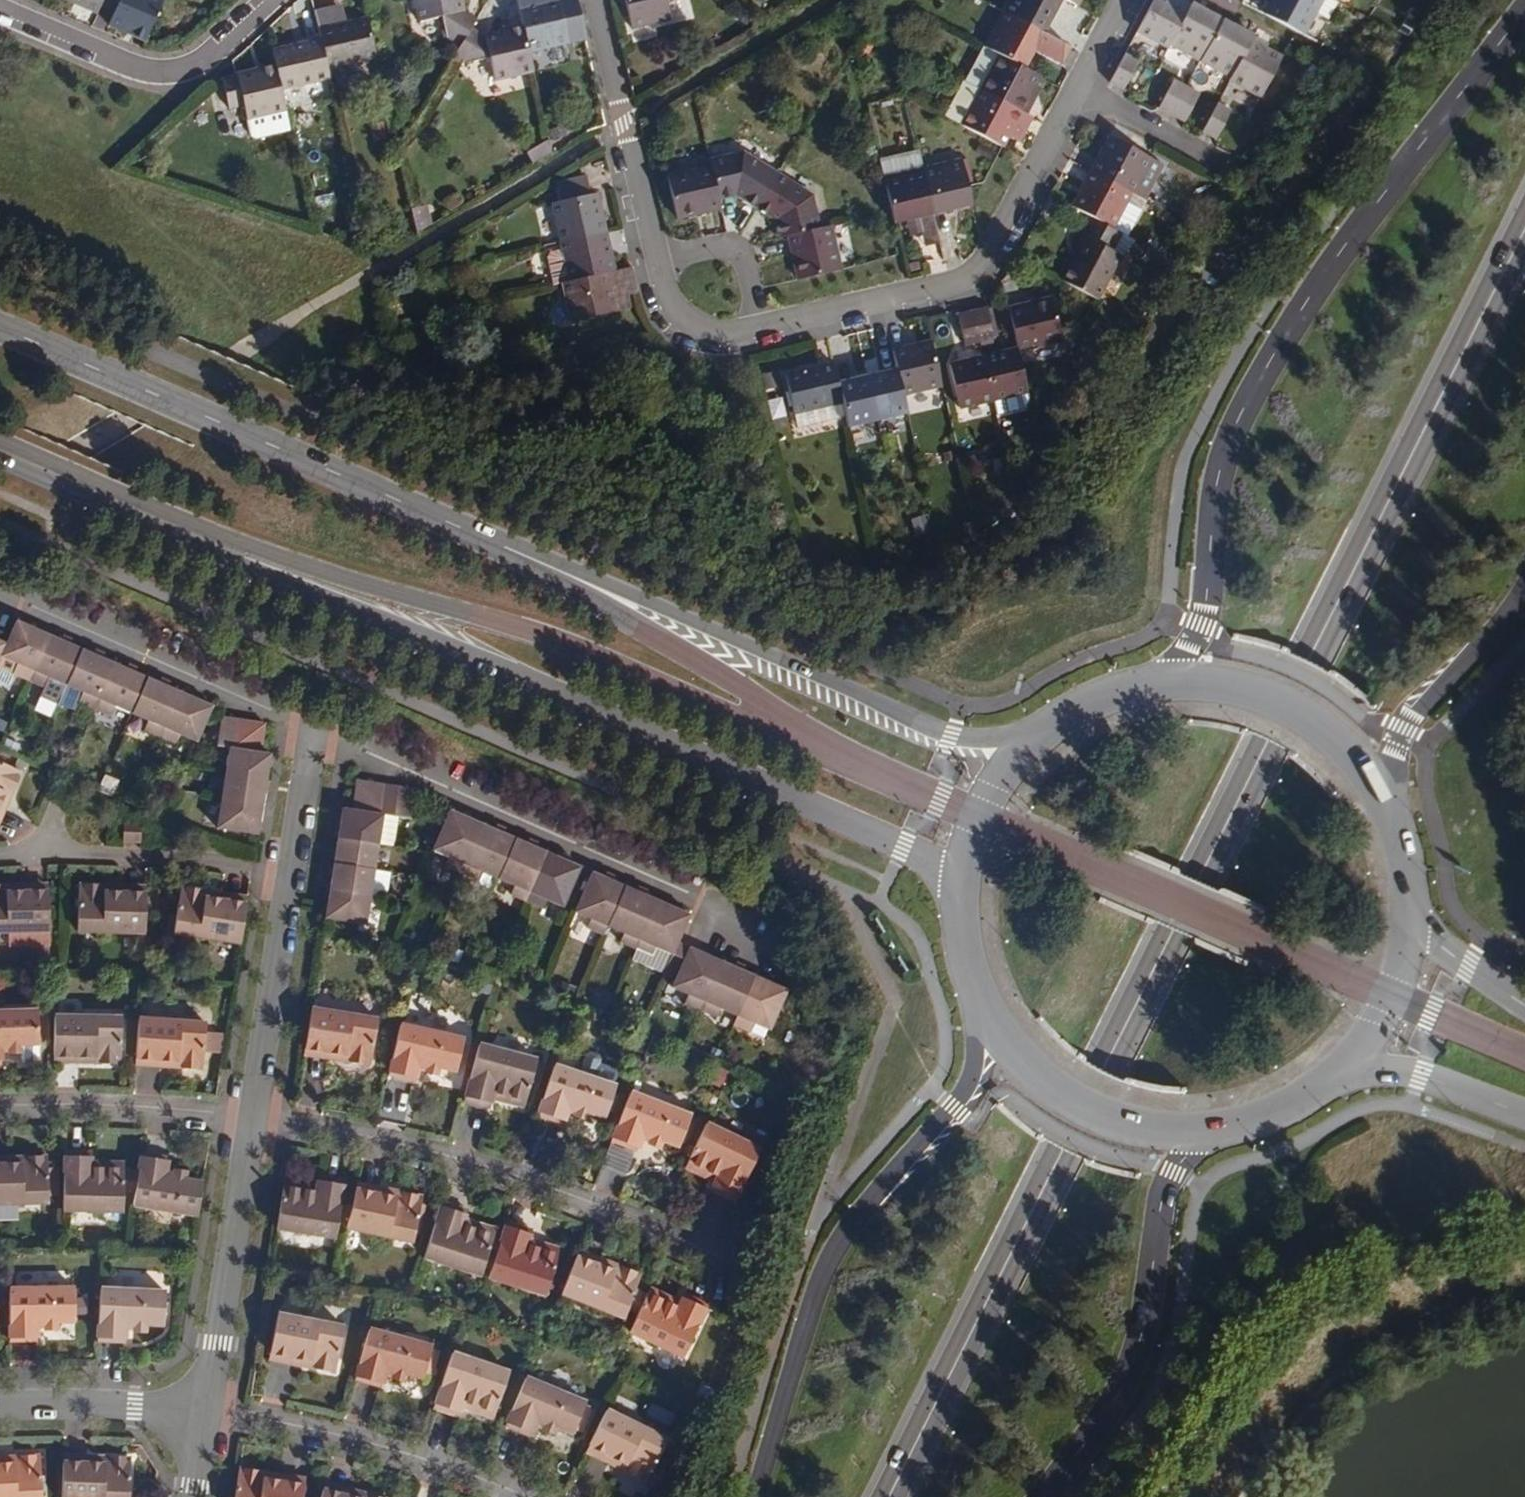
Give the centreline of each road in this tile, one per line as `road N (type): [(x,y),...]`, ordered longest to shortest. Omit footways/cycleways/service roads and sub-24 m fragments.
road 1 (secondary): [(1524,207),(874,1496)]
road 2 (secondary): [(894,1496),(1524,256)]
road 3 (primary): [(1040,730),(949,737),(0,330)]
road 4 (primary): [(0,463),(900,850),(932,871),(954,920)]
road 5 (primary): [(1524,8),(1294,315),(1237,420),(1216,480),(1206,610),(1180,657),(1147,684)]
road 6 (secondary): [(974,1001),(971,1067),(957,1101),(849,1218),(822,1263),(750,1496)]
road 7 (residential): [(733,1268),(460,1169),(252,1118)]
road 8 (residential): [(715,925),(697,891),(315,724)]
road 9 (residential): [(1078,87),(981,266),(960,283),(764,327)]
road 10 (secondary): [(1045,1496),(1125,1381),(1145,1316),(1163,1197),(1204,1132)]
road 11 (residential): [(0,587),(315,724)]
road 12 (residential): [(500,1496),(310,1434),(203,1414)]
road 13 (residential): [(269,0),(200,62),(161,72),(0,8)]
road 14 (residential): [(252,1118),(203,1414)]
road 15 (primary): [(1388,817),(1363,774),(1290,710),(1245,691),(1147,684)]
road 16 (primary): [(974,1001),(1020,1067),(1051,1093),(1124,1126),(1204,1132)]
road 17 (primary): [(1388,817),(1403,740),(1436,689),(1524,587)]
road 18 (residential): [(658,262),(595,0)]
road 19 (residential): [(252,1118),(106,1105),(0,1106)]
road 20 (residential): [(288,872),(252,1118)]
road 21 (residential): [(288,872),(46,852)]
road 22 (primary): [(1040,730),(1001,770),(972,817),(957,868),(954,920)]
road 23 (residential): [(0,1405),(203,1414)]
road 24 (primary): [(1334,1073),(1420,1075),(1524,1114)]
road 25 (primary): [(1334,1073),(1388,997),(1407,900)]
road 26 (residential): [(1220,162),(1078,87)]
road 27 (residential): [(764,327),(736,251),(658,262)]
road 28 (primary): [(1524,996),(1466,969),(1407,900)]
road 29 (residential): [(315,724),(288,872)]
road 30 (residential): [(764,327),(727,335),(680,319),(658,262)]
road 31 (primary): [(1204,1132),(1295,1102),(1334,1073)]

